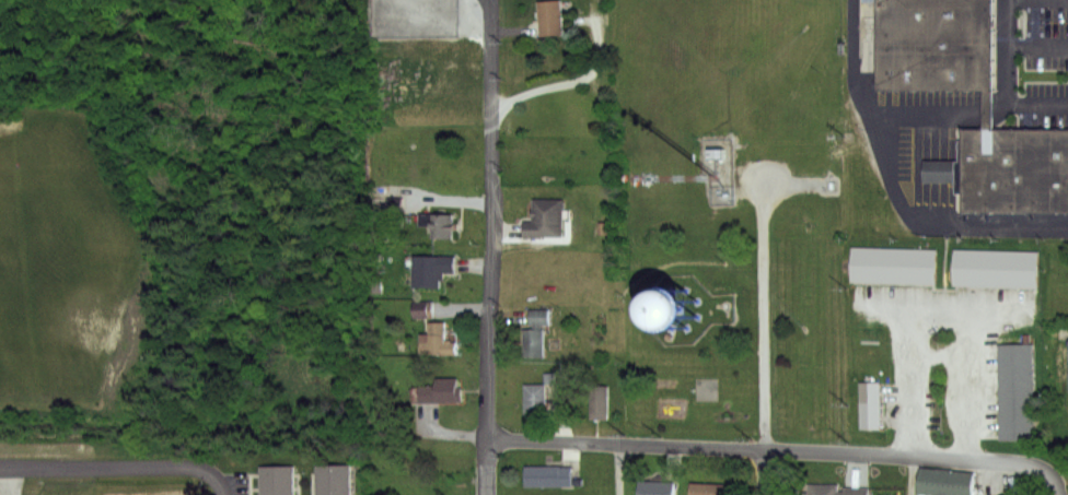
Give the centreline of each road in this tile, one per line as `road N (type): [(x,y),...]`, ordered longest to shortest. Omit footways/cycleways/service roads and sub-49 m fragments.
road 1 (residential): [(1047,470),(487,438)]
road 2 (residential): [(488,494),(491,201)]
road 3 (residential): [(767,178),(764,451)]
road 4 (residential): [(0,469),(194,469),(214,476)]
road 5 (residential): [(491,201),(488,0)]

